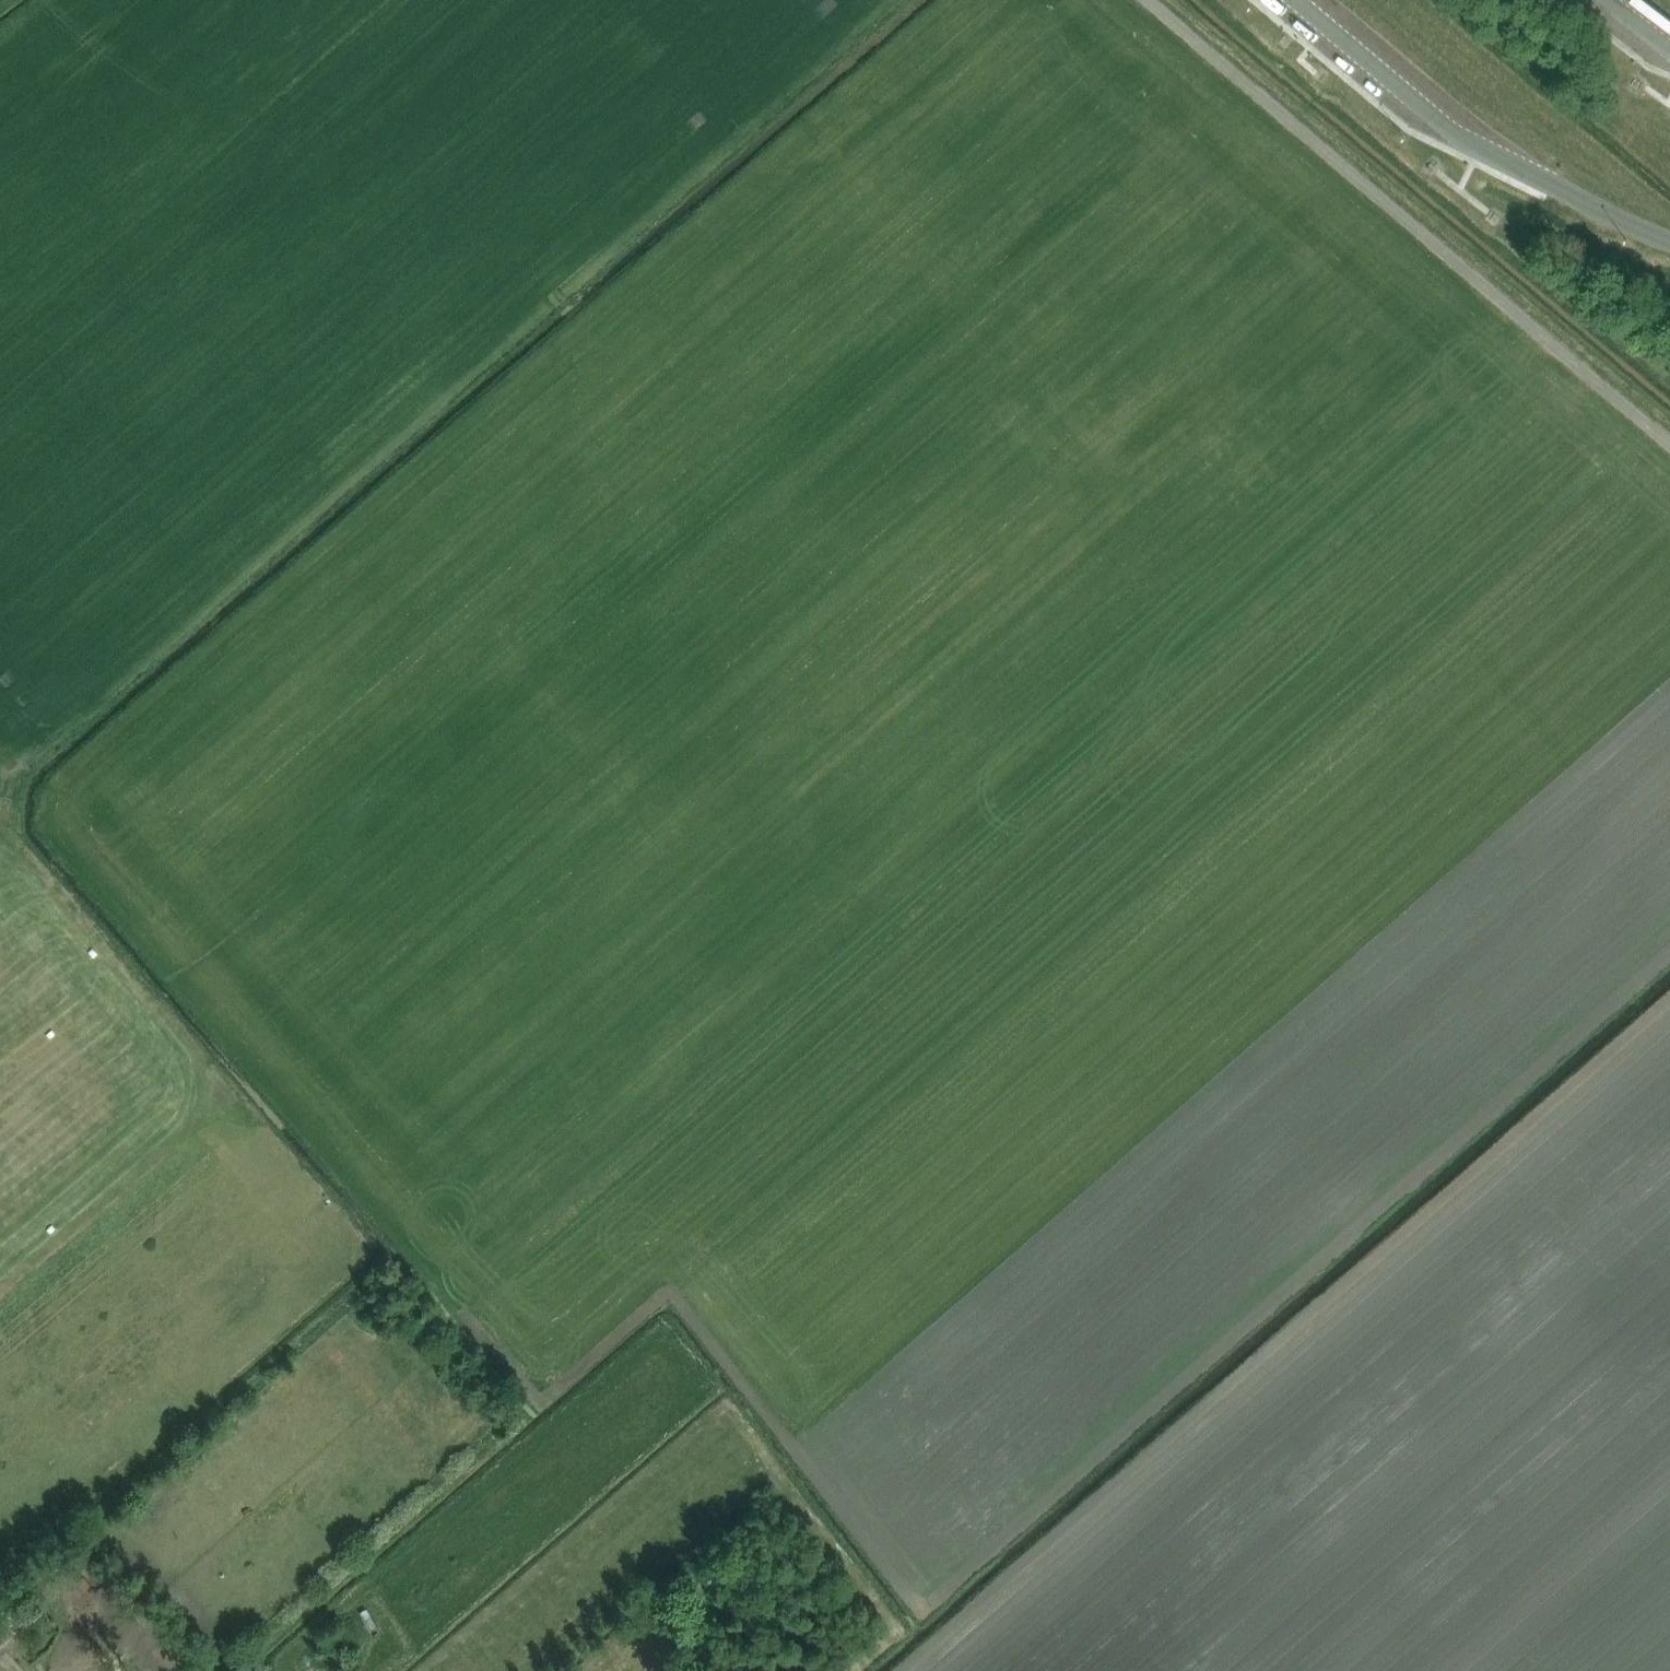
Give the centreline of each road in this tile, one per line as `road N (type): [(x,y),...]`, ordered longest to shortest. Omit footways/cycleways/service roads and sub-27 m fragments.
road 1 (unclassified): [(1669,449),(1138,0)]

